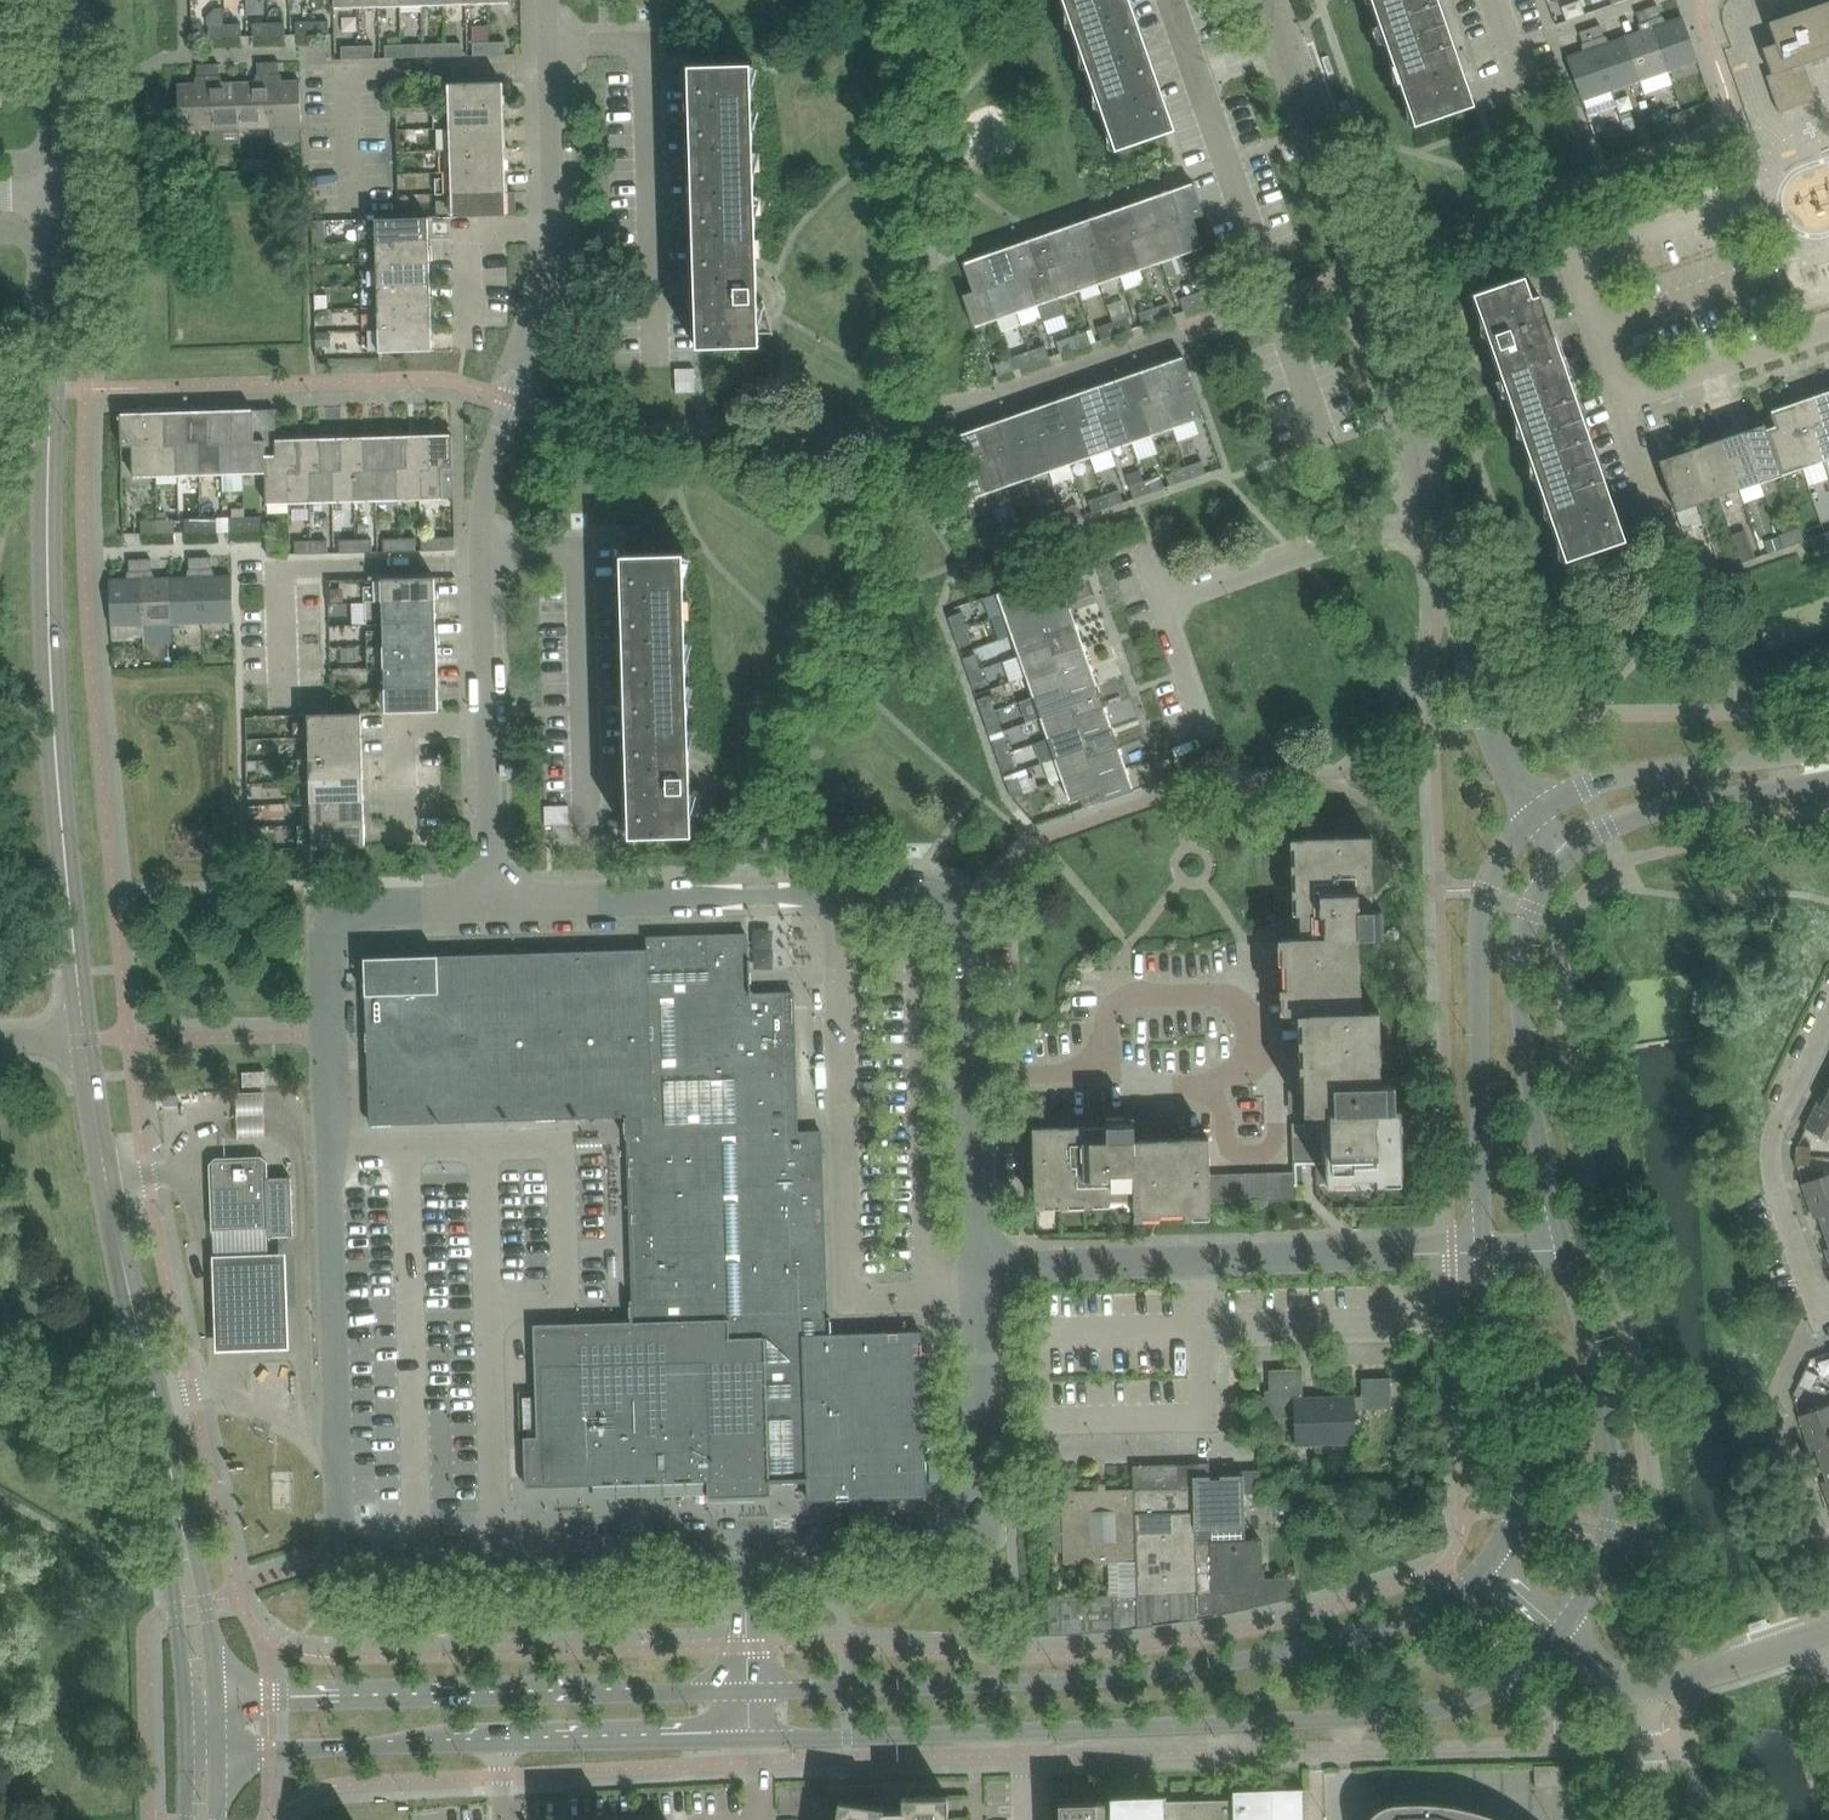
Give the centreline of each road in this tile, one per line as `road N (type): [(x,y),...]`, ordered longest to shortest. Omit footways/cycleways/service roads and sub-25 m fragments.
road 1 (residential): [(745,1540),(341,1552),(323,907),(492,902)]
road 2 (residential): [(85,1039),(49,597),(60,194)]
road 3 (tertiary): [(751,1736),(1391,1717),(1476,1699),(1537,1663),(1563,1630)]
road 4 (tertiary): [(1488,1564),(1463,1590),(1406,1620),(1261,1658),(1027,1687),(750,1693)]
road 5 (residential): [(492,902),(931,890),(969,910),(974,1075)]
road 6 (tertiary): [(216,1757),(751,1736)]
road 7 (tertiary): [(750,1693),(388,1698),(217,1709)]
road 8 (residential): [(1431,502),(1410,416),(1269,0)]
road 9 (residential): [(979,1264),(987,1534),(745,1540)]
road 10 (residential): [(488,729),(487,489),(548,289),(556,227)]
road 11 (residential): [(979,1264),(1484,1252)]
road 12 (tertiary): [(1534,811),(1494,865),(1479,938),(1484,1252)]
road 13 (tertiary): [(1565,1249),(1528,1058),(1518,959),(1530,906),(1563,860)]
road 14 (residential): [(658,352),(647,45),(550,47)]
road 15 (tertiary): [(1563,1630),(1594,1585),(1612,1477),(1600,1380),(1565,1249)]
road 16 (residential): [(1102,1070),(1211,1086),(1252,1055),(1249,1011),(1229,996),(1122,999),(1102,1048)]
road 17 (residential): [(155,1395),(107,1181),(85,1039)]
road 18 (residential): [(155,1395),(187,1739)]
road 19 (residential): [(1534,811),(1487,719),(1431,502)]
road 20 (tertiary): [(1484,1252),(1519,1466),(1513,1514),(1488,1564)]
road 21 (residential): [(217,1709),(213,1643),(155,1395)]
road 22 (residential): [(1820,1315),(1777,1187),(1773,1153),(1828,1019)]
road 23 (tertiary): [(1828,749),(1640,771),(1582,786),(1534,811)]
road 24 (residential): [(1163,601),(1431,502)]
road 25 (tertiary): [(1563,860),(1582,842),(1651,811),(1828,779)]
road 26 (residential): [(1828,1543),(1782,1413),(1784,1377),(1820,1315)]
road 27 (residential): [(1619,399),(1828,326)]
road 28 (residential): [(556,227),(466,230),(469,337)]
road 29 (residential): [(60,194),(72,0)]
road 30 (residential): [(405,839),(403,732),(488,729)]
road 31 (residential): [(974,1075),(979,1264)]
road 32 (residential): [(1652,1687),(1828,1629)]
road 33 (residential): [(556,227),(550,47)]
road 34 (residential): [(492,902),(488,729)]
road 35 (residential): [(750,1693),(745,1540)]
road 36 (residential): [(1212,746),(1163,601)]
road 37 (residential): [(1619,399),(1574,259)]
road 38 (residential): [(1668,1819),(1650,1740),(1652,1687)]
road 39 (residential): [(974,1075),(1102,1070)]
road 40 (residential): [(1655,514),(1619,399)]

